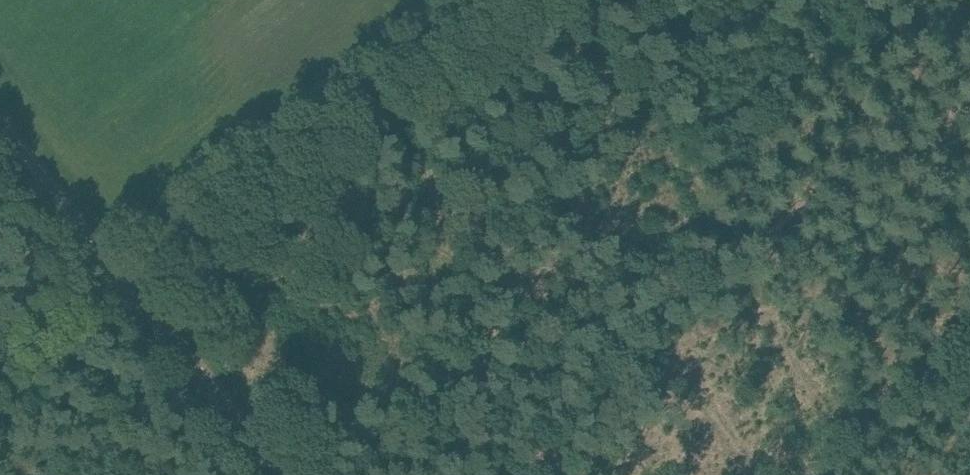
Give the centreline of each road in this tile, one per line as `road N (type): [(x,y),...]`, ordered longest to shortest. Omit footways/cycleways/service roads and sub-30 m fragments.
road 1 (unclassified): [(281,474),(0,123)]
road 2 (track): [(969,380),(826,474)]
road 3 (track): [(121,271),(0,364)]

